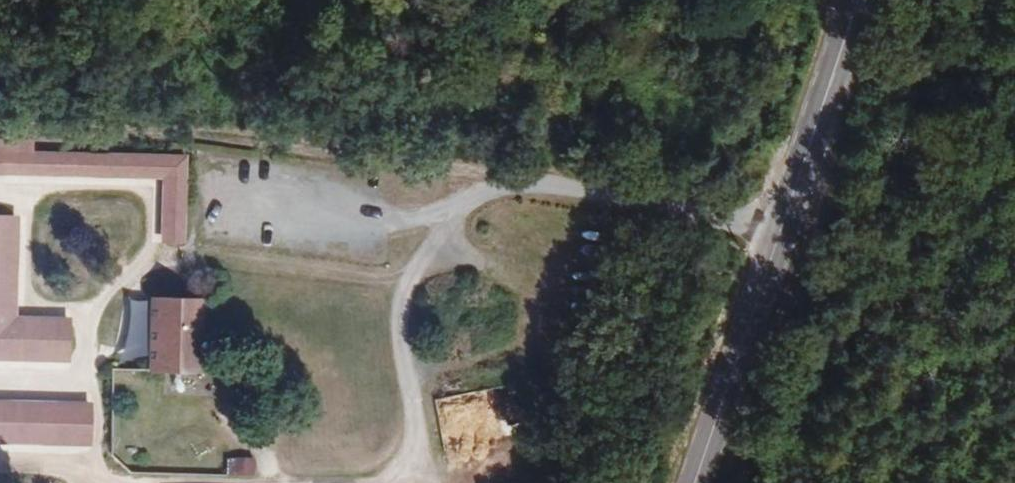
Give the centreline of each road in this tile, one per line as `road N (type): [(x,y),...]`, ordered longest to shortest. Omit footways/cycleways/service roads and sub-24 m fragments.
road 1 (secondary): [(856,0),(694,482)]
road 2 (track): [(1014,169),(863,171),(790,198)]

